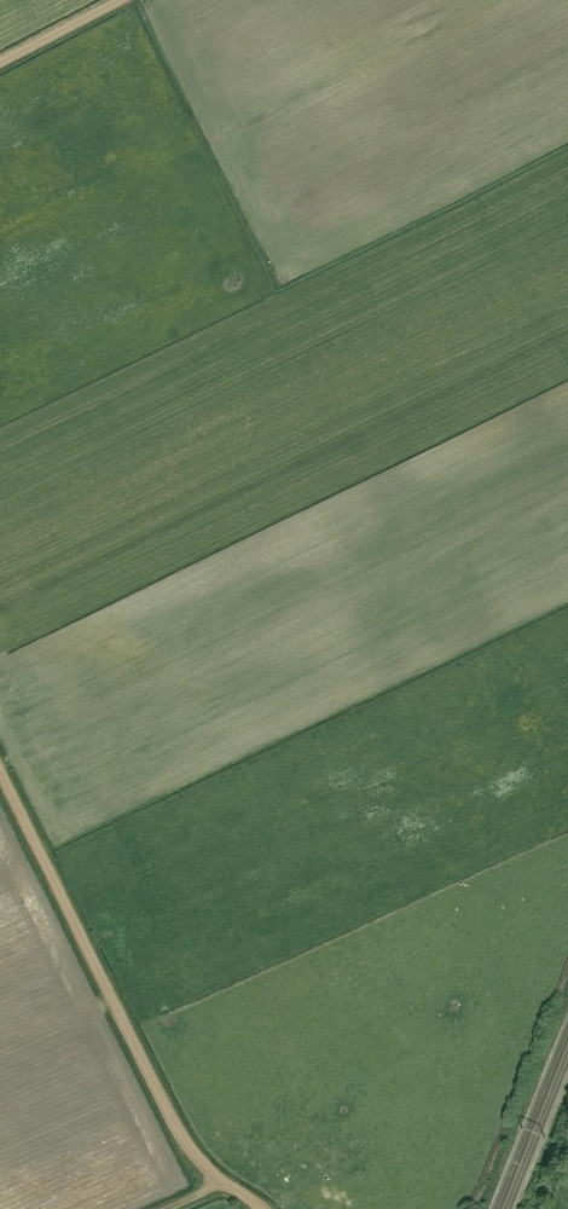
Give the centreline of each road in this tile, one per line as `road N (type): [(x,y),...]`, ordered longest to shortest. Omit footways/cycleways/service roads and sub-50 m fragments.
road 1 (track): [(215,1180),(153,1090),(0,775)]
road 2 (track): [(0,60),(115,0)]

